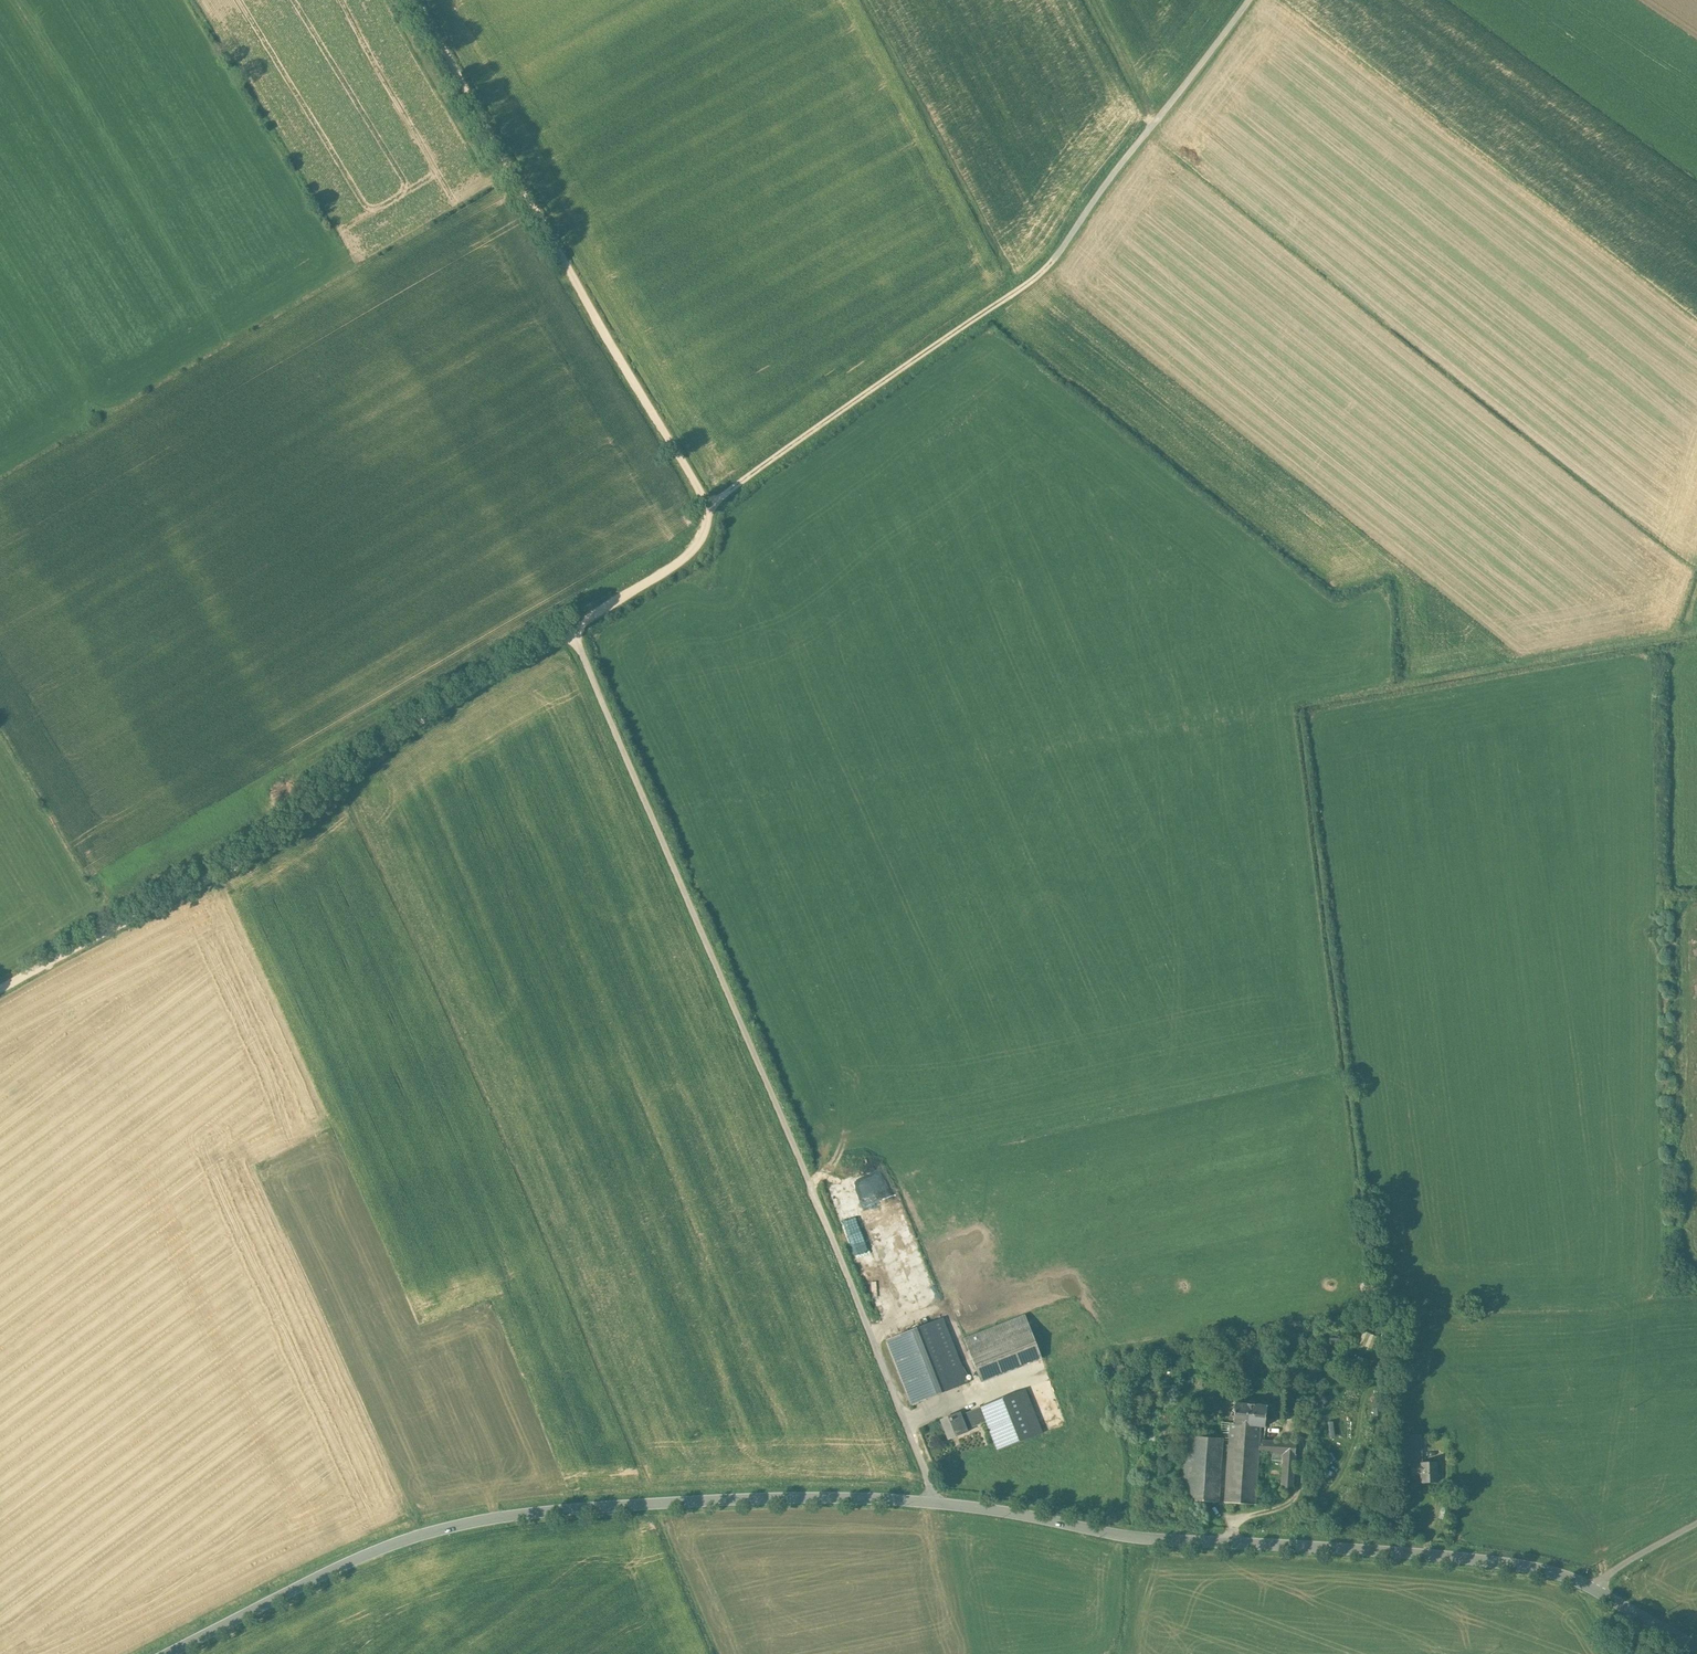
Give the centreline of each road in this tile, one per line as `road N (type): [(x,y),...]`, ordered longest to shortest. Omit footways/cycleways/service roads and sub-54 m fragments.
road 1 (tertiary): [(1599,1592),(1528,1564),(1128,1538),(1002,1510),(781,1497),(546,1512),(430,1532),(165,1653)]
road 2 (track): [(0,988),(256,854),(375,749),(699,545),(707,502),(415,0)]
road 3 (track): [(573,630),(940,1503)]
road 4 (track): [(707,502),(1038,274),(1246,0)]

